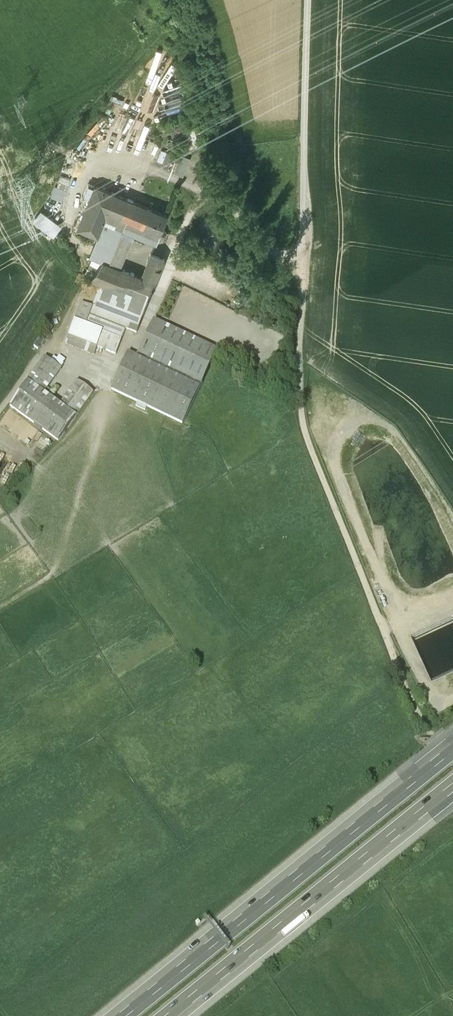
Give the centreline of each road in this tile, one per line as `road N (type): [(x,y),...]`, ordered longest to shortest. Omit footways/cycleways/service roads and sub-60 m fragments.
road 1 (track): [(306,245),(299,279),(303,428),(404,686),(452,762)]
road 2 (motorway): [(452,744),(113,1015)]
road 3 (motorway): [(177,1015),(452,794)]

